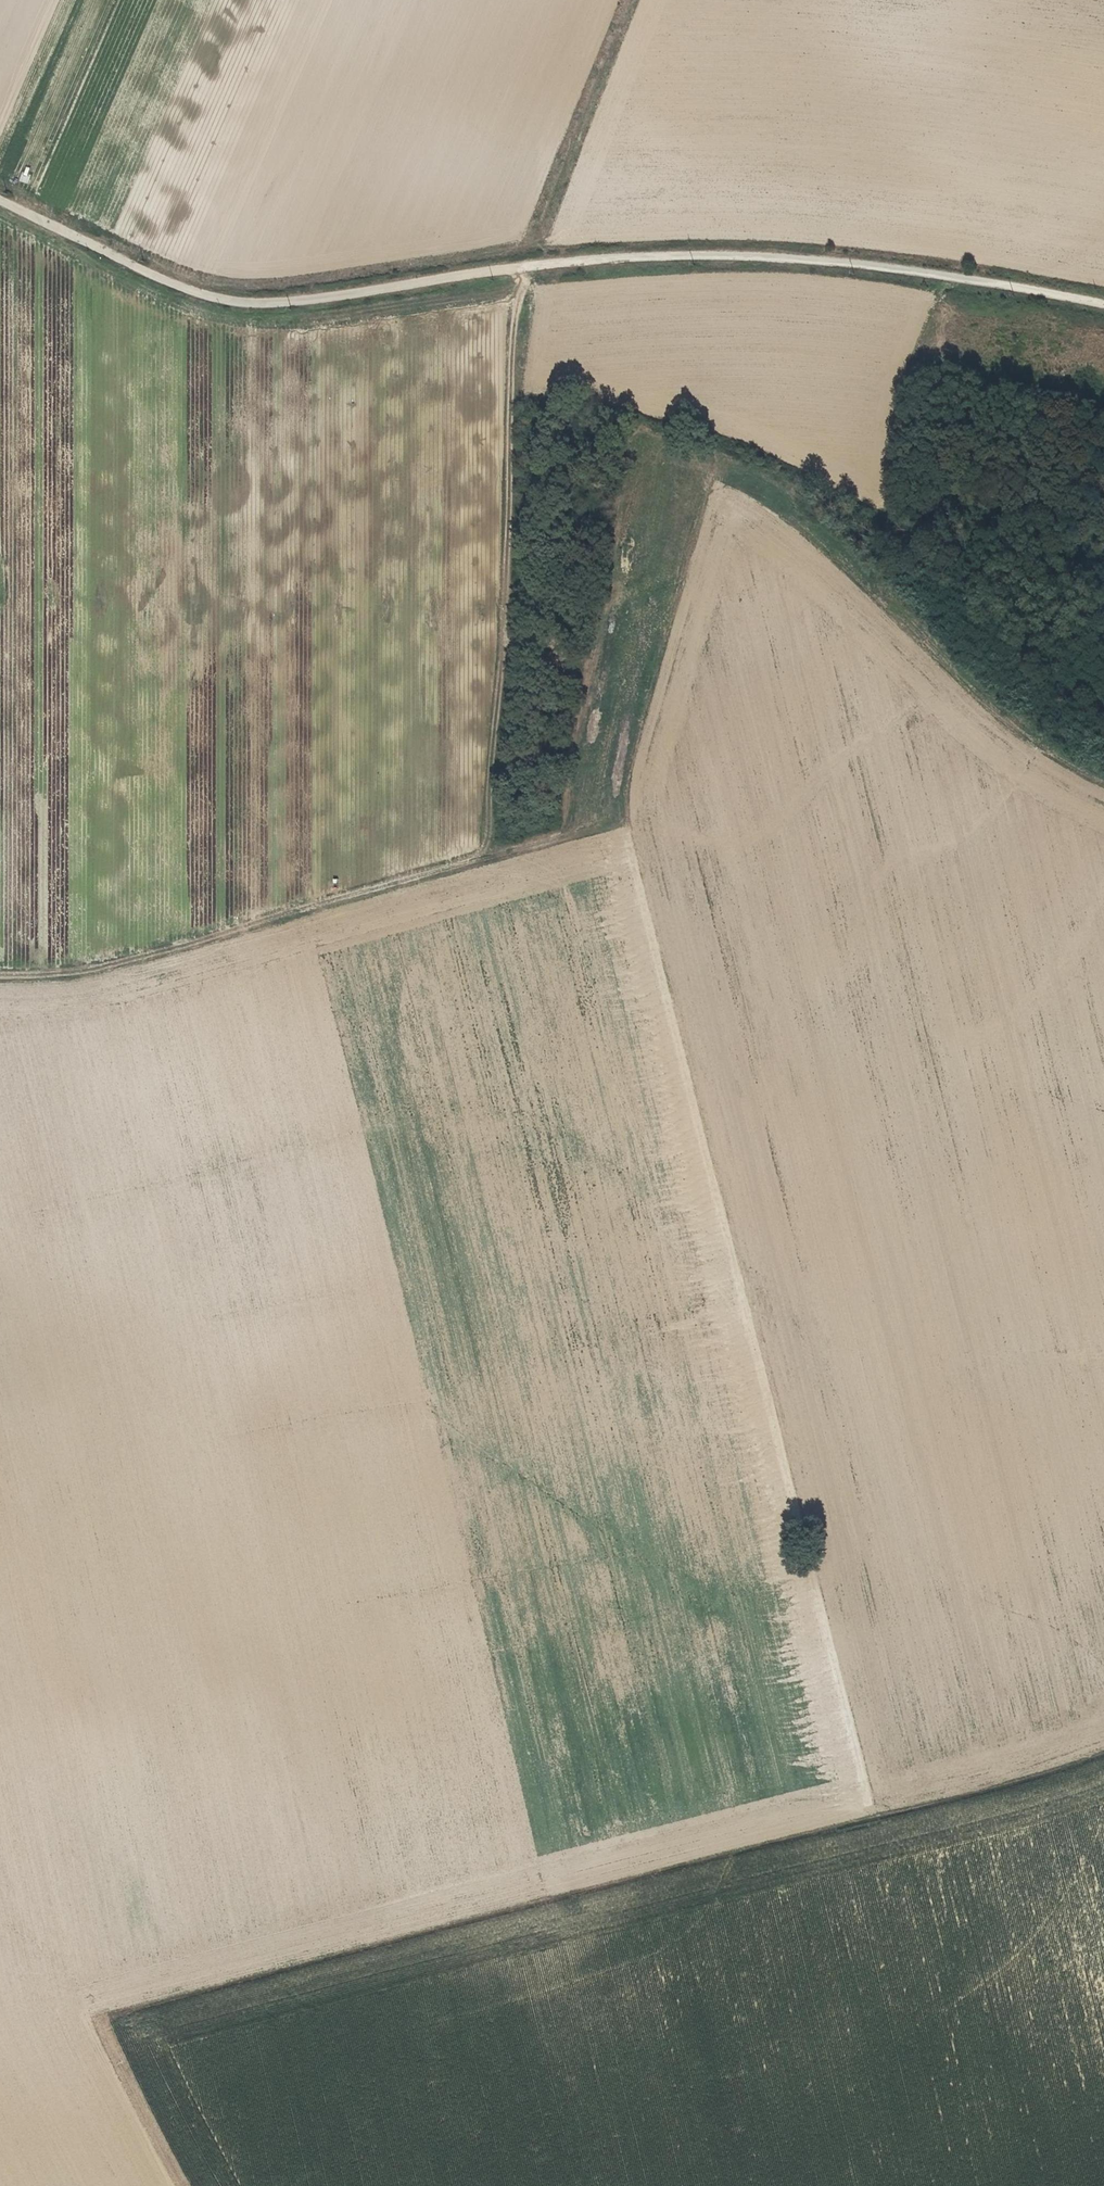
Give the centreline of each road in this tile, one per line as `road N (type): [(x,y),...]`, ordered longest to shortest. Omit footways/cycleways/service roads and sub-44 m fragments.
road 1 (unclassified): [(1103,308),(790,261),(612,263),(252,306),(169,287),(0,205)]
road 2 (track): [(0,974),(82,973),(163,955),(515,851)]

